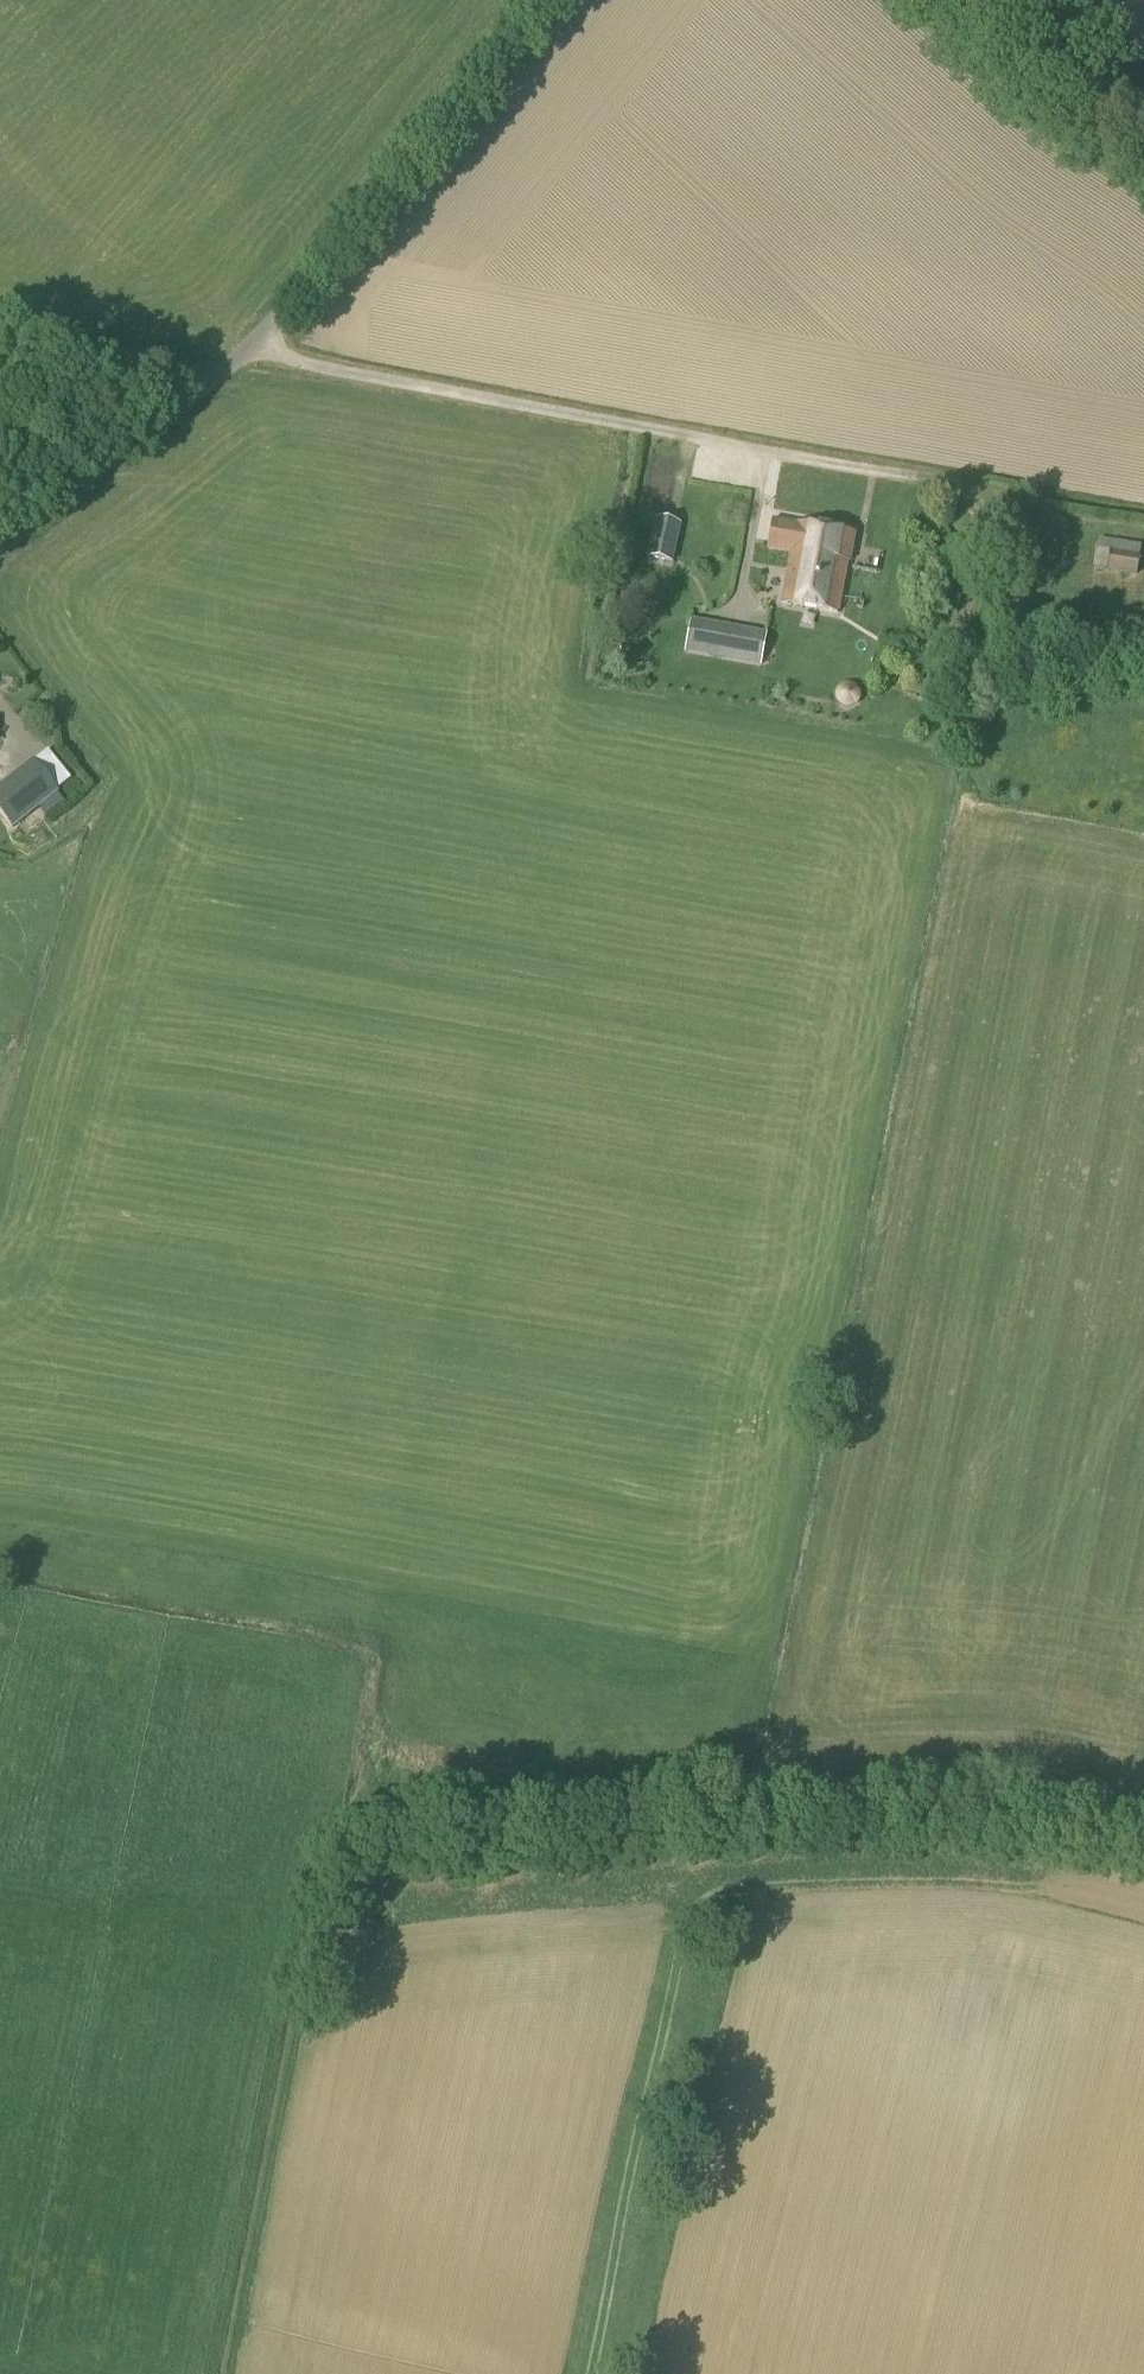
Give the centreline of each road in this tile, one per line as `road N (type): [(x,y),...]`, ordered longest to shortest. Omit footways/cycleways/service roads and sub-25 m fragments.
road 1 (unclassified): [(0,547),(253,348),(539,0)]
road 2 (unclassified): [(1143,166),(962,0)]

